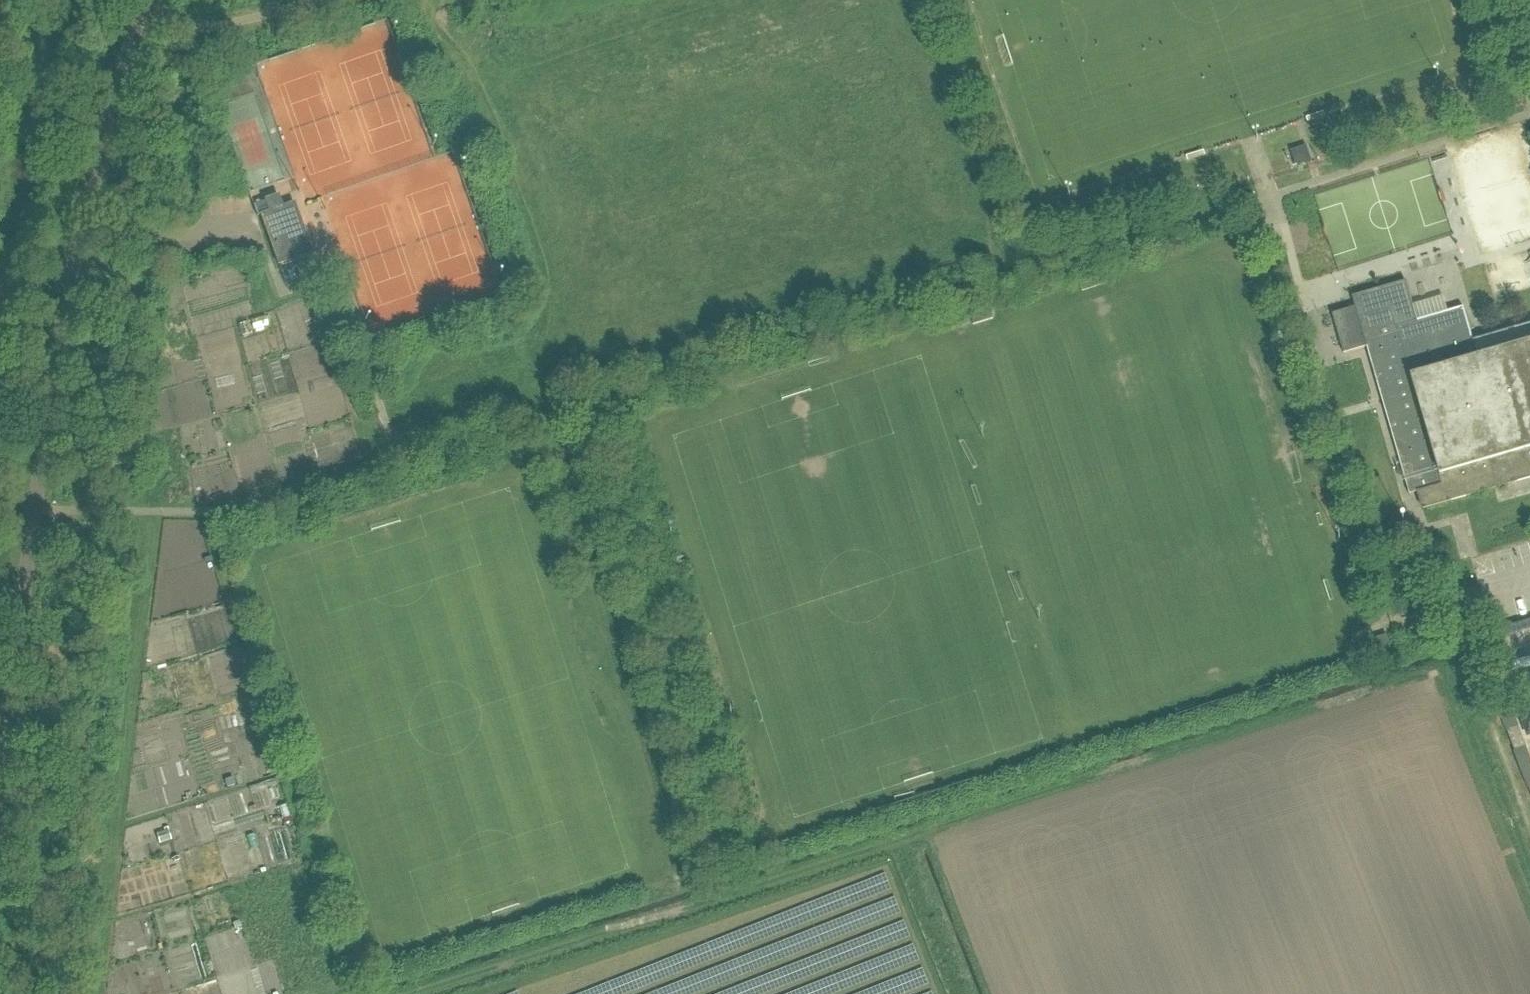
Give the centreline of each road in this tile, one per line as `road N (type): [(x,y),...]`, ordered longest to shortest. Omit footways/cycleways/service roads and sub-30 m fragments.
road 1 (unclassified): [(0,766),(56,360),(105,137),(145,0)]

